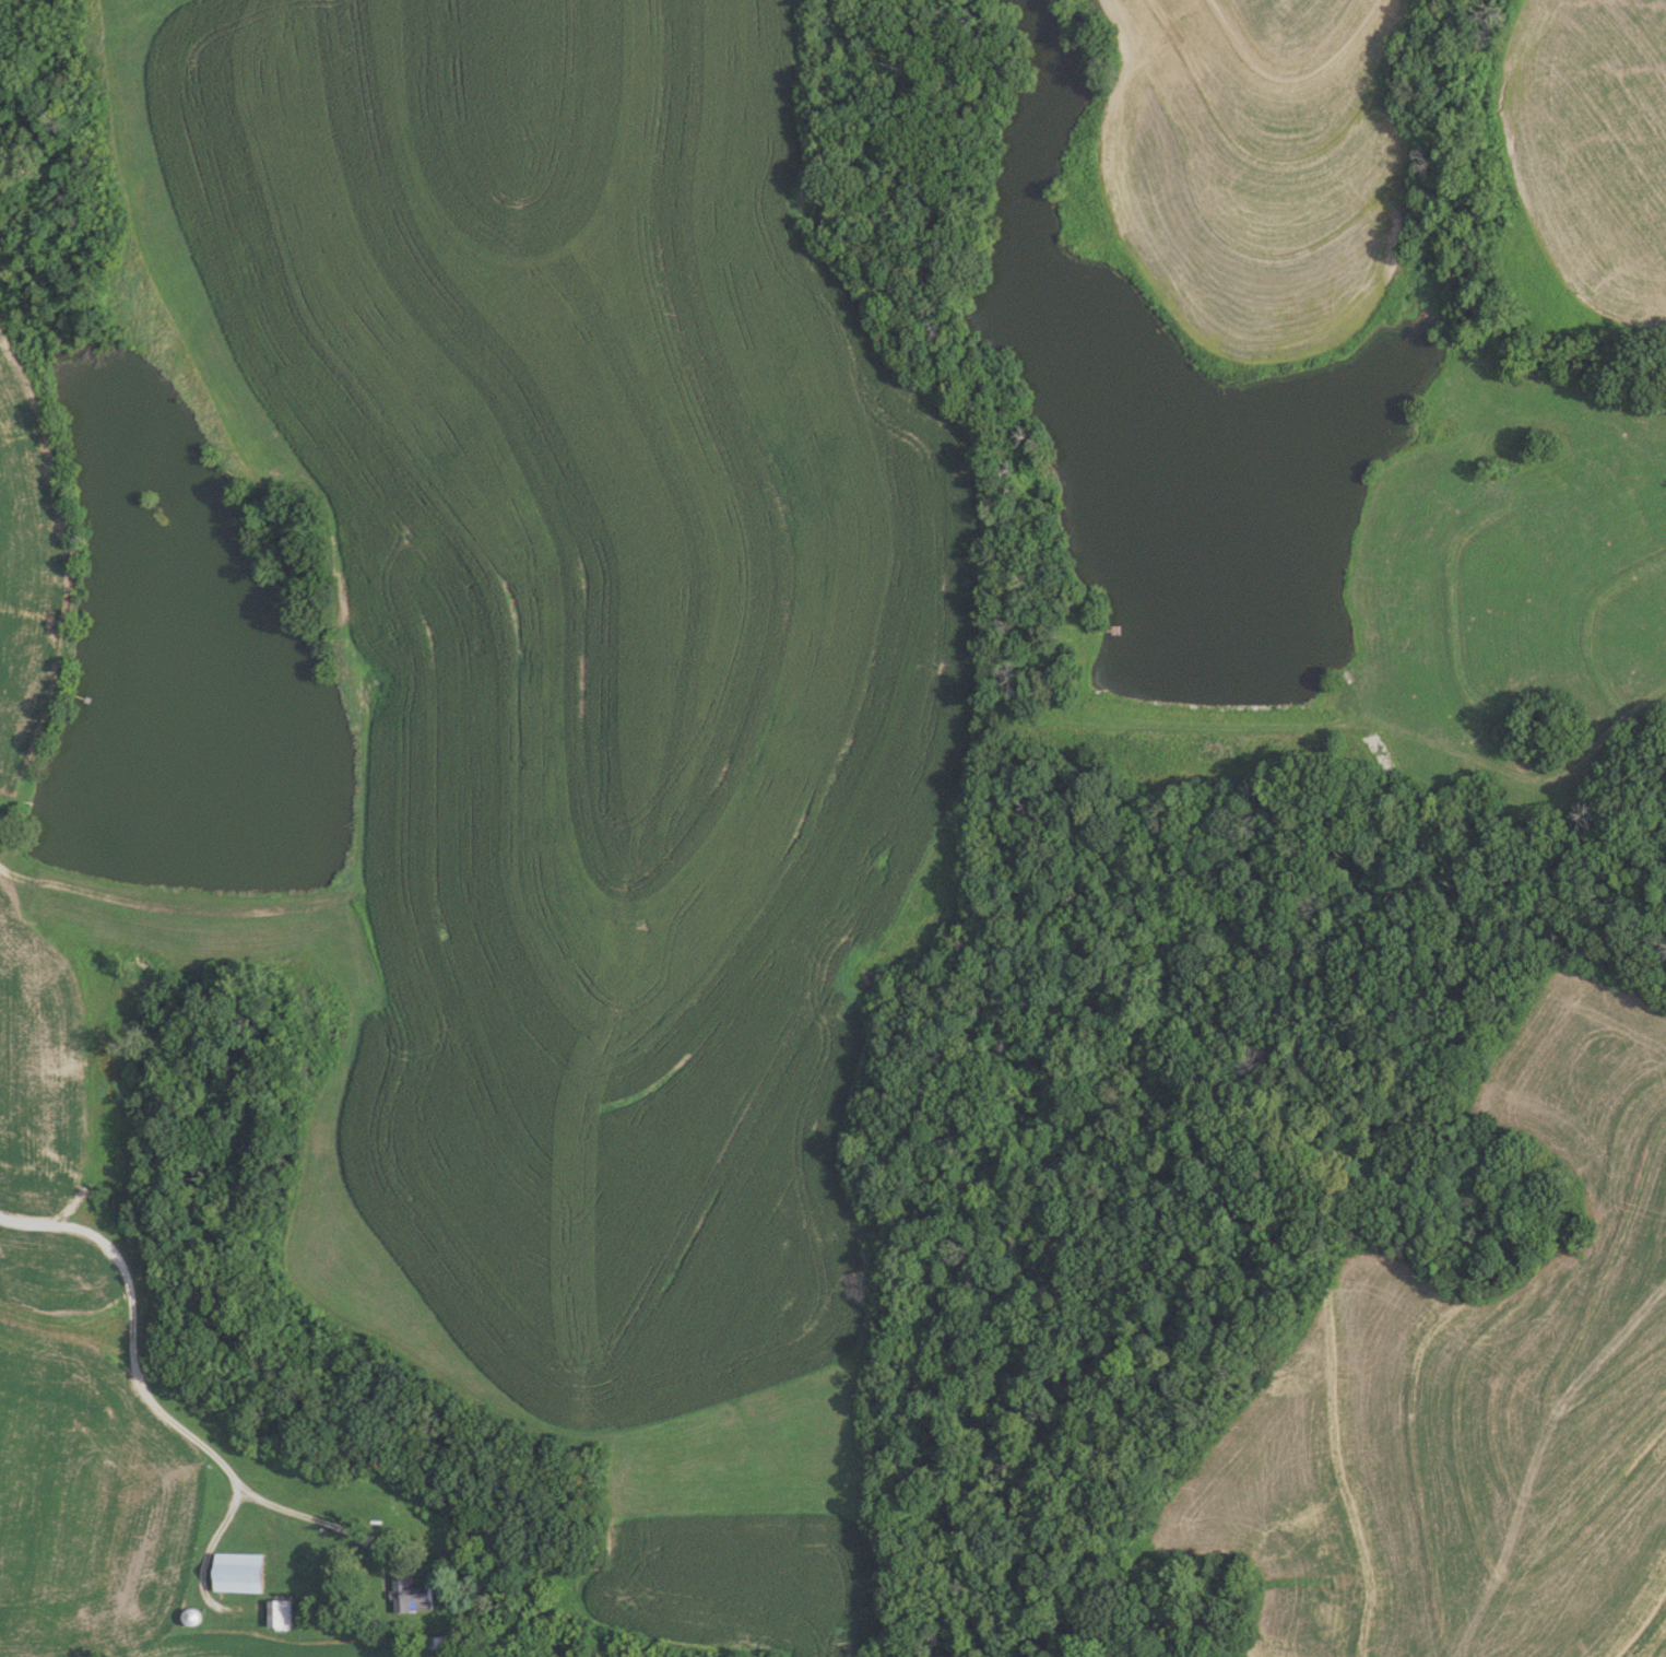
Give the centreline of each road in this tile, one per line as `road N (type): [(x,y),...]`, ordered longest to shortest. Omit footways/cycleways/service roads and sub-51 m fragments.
road 1 (residential): [(370,1543),(232,1485),(131,1387),(126,1293),(108,1255),(78,1231),(0,1219)]

